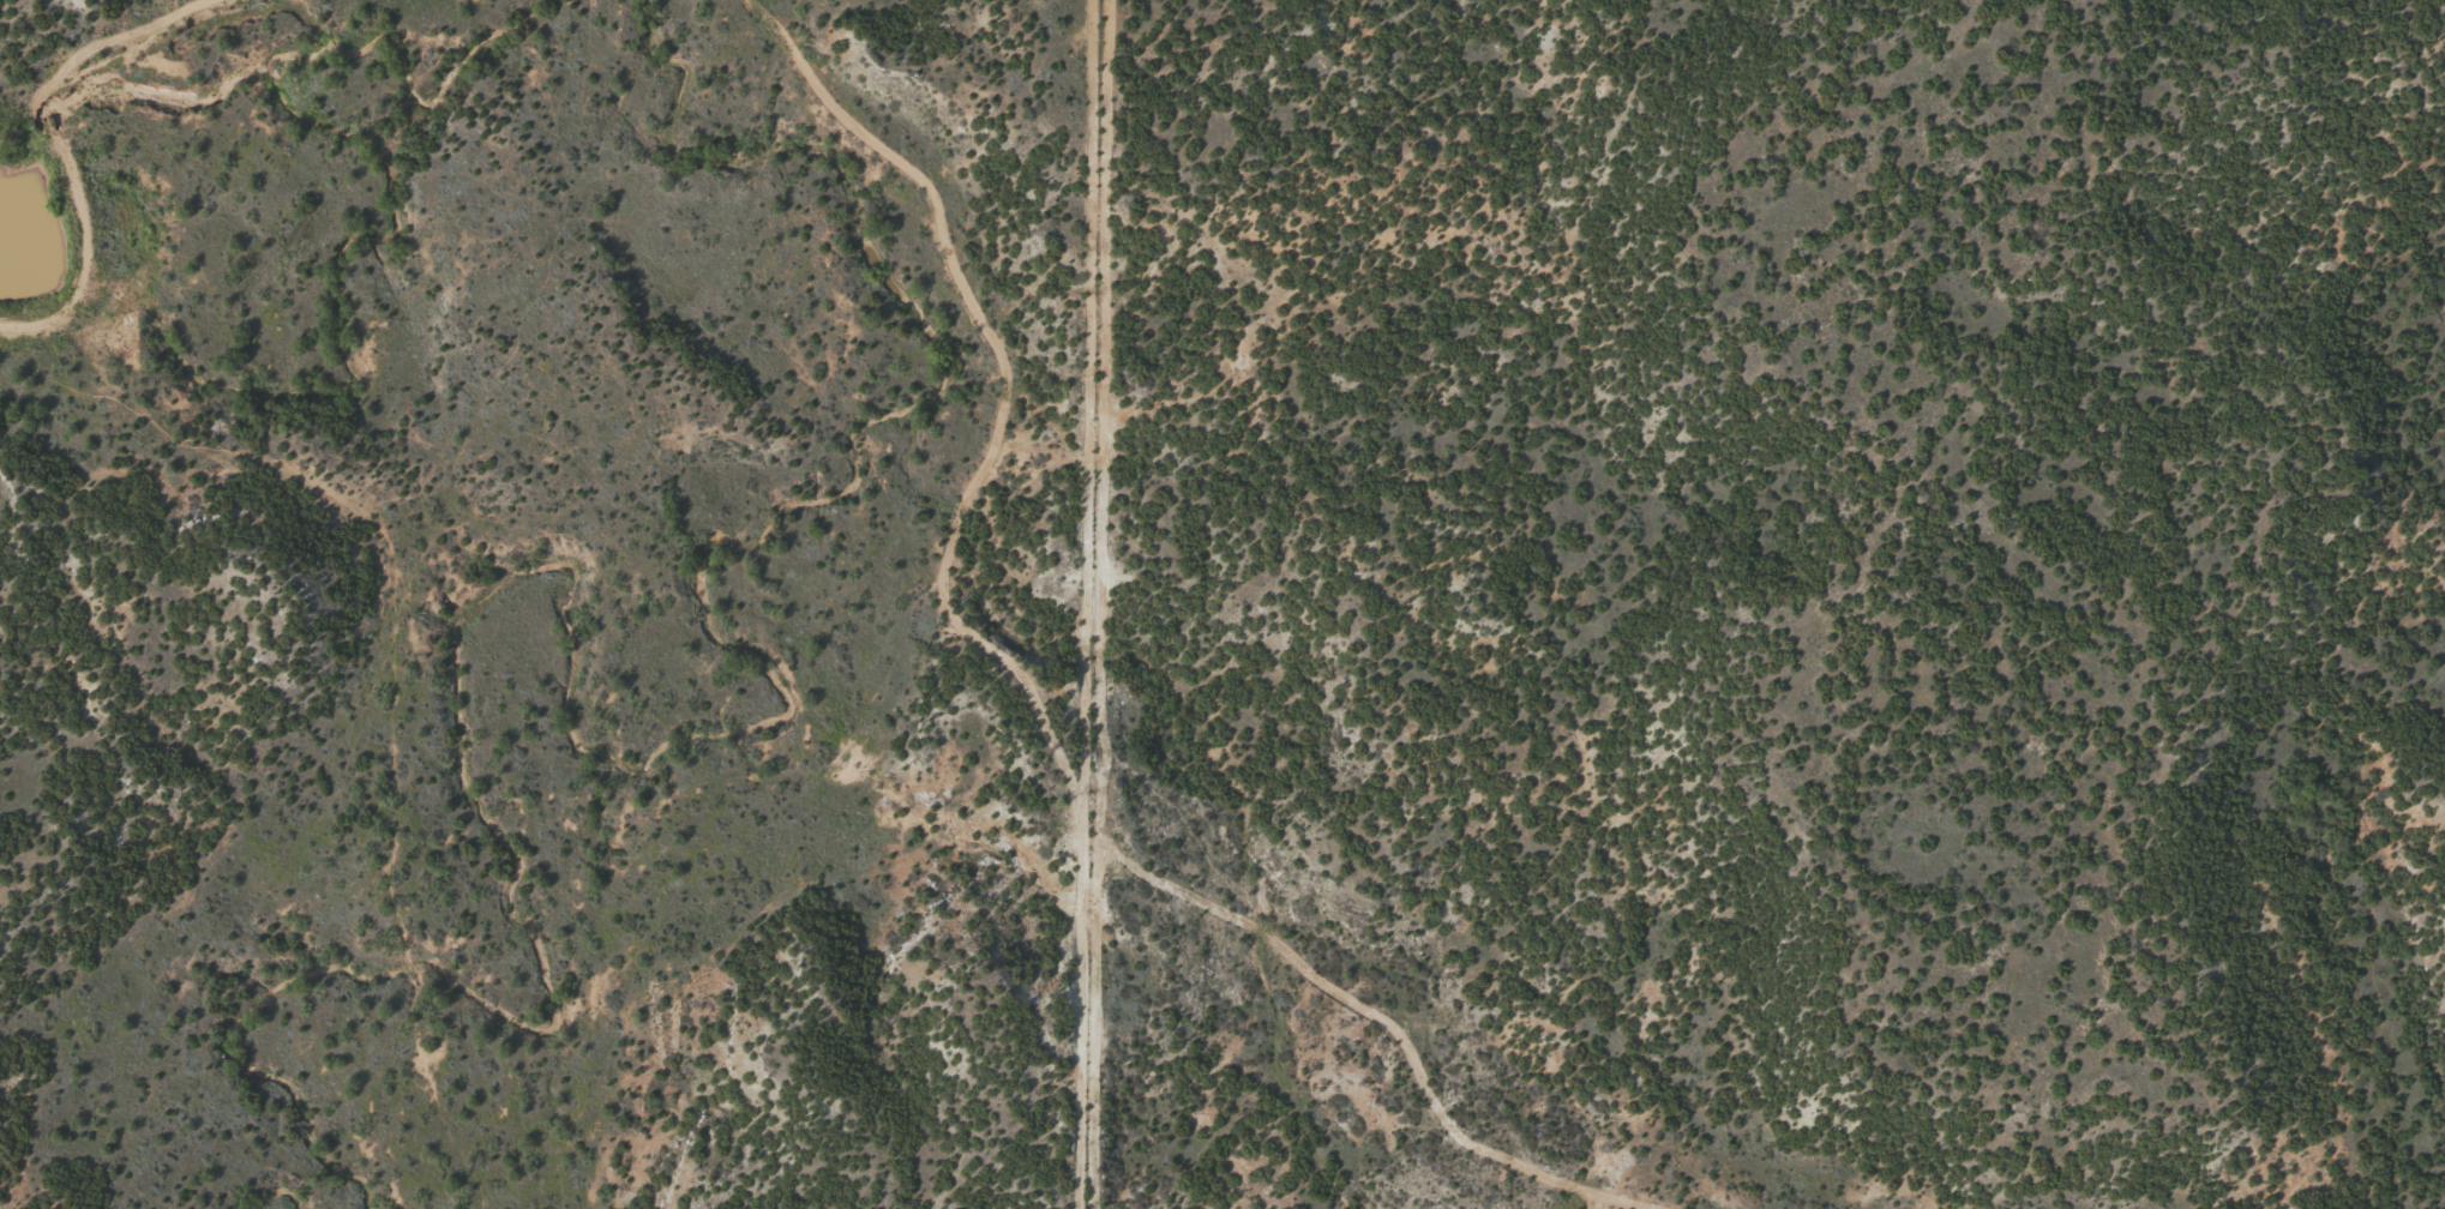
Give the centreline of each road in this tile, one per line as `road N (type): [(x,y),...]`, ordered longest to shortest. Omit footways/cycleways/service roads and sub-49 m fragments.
road 1 (track): [(738,0),(780,79),(798,258),(866,475),(866,612),(891,710),(947,810),(1014,871),(1199,933),(1396,1100),(1544,1186),(1634,1208)]
road 2 (track): [(0,94),(128,29),(216,0)]

